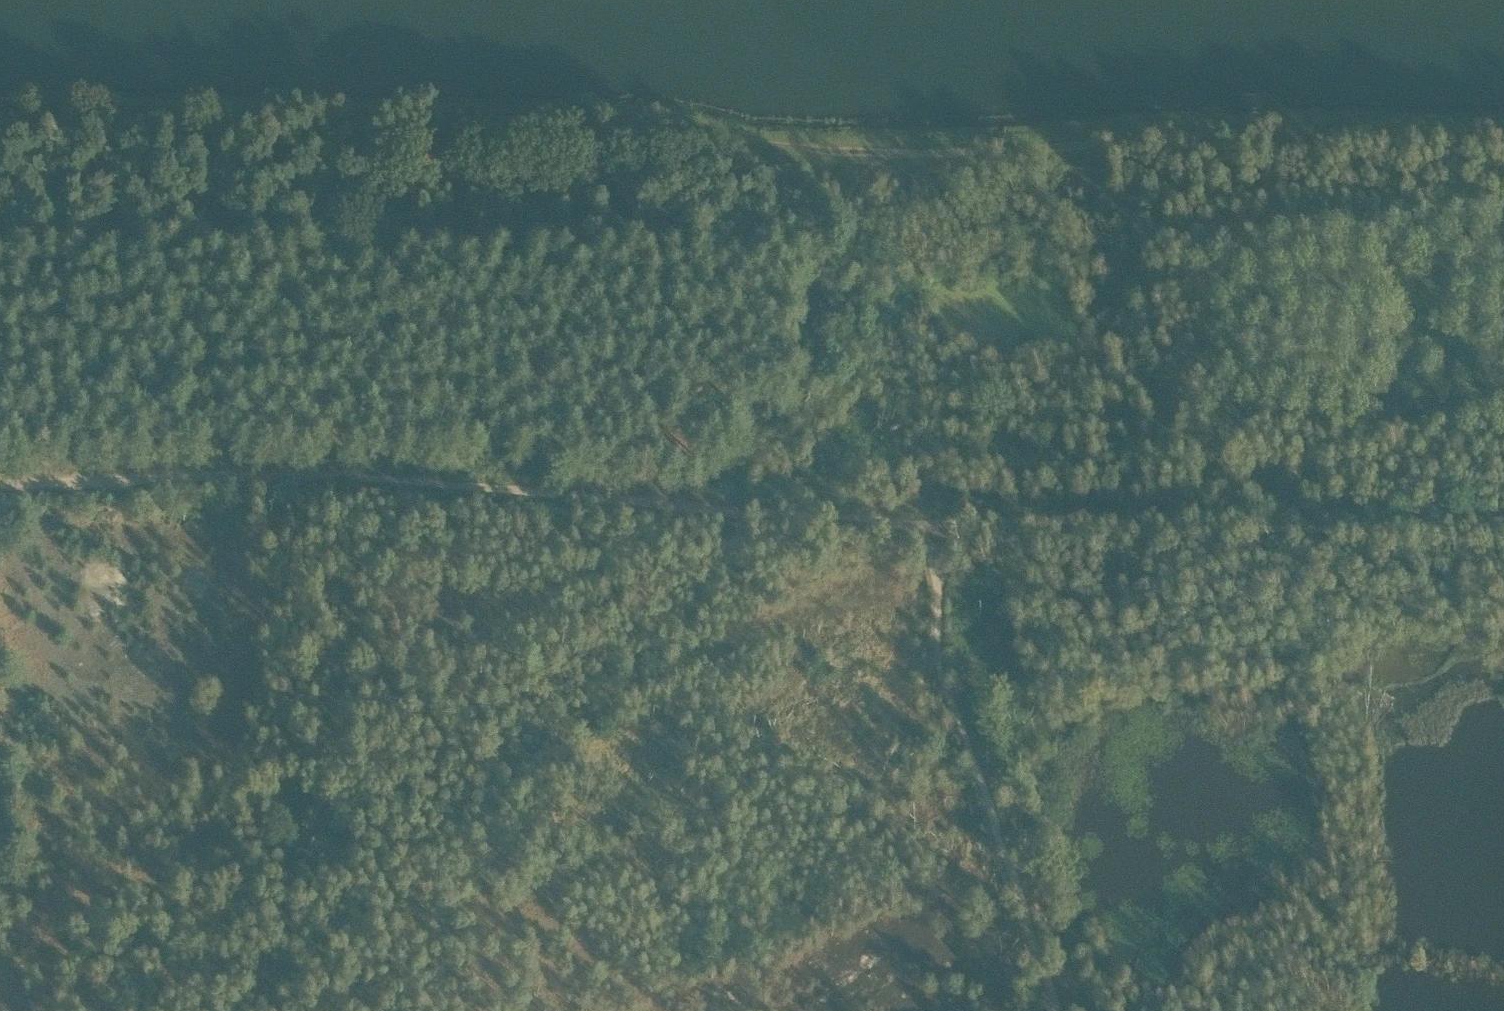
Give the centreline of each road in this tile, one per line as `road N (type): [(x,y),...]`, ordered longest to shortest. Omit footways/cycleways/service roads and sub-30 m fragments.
road 1 (track): [(0,108),(660,113),(795,147),(868,150)]
road 2 (track): [(704,510),(501,493),(229,485),(0,491)]
road 3 (track): [(1503,537),(940,533)]
road 4 (track): [(940,533),(934,638),(948,699),(1057,1010)]
road 5 (track): [(1503,131),(1170,127),(1017,148)]
road 6 (track): [(940,533),(704,510)]

